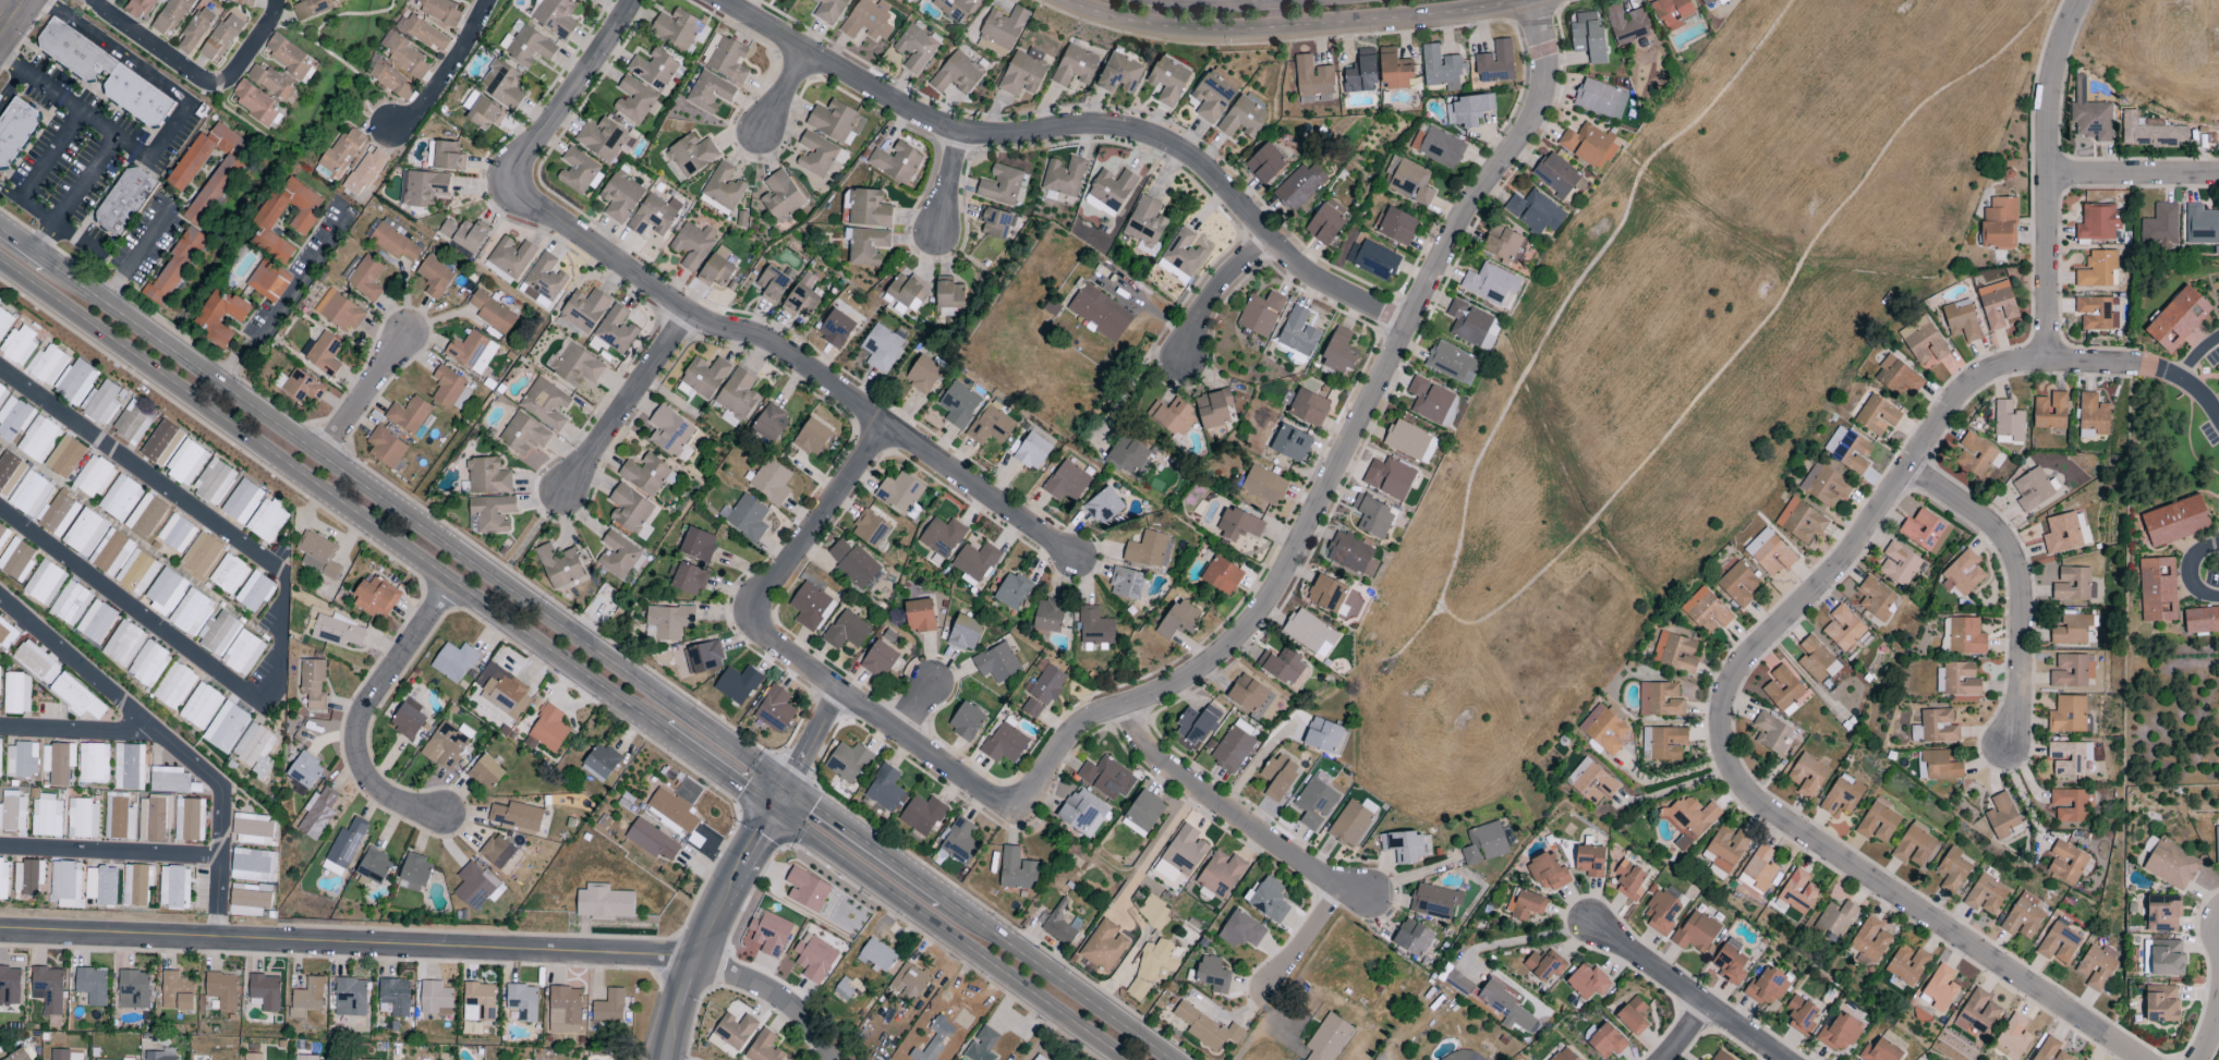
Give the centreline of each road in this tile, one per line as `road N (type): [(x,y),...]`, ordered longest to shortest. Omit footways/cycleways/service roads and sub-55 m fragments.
road 1 (residential): [(2141,1059),(1766,807),(1735,772),(1724,731),(1730,692),(1748,660),(1846,561),(1975,379),(2018,364),(2161,370),(2184,379)]
road 2 (secondary): [(786,787),(47,263)]
road 3 (residential): [(1129,706),(1225,655),(1280,586),(1468,212),(1526,137),(1543,63),(1531,0)]
road 4 (secondary): [(0,260),(662,731)]
road 5 (residential): [(1410,326),(1306,272),(1214,171),(1160,134),(1118,126),(997,134),(939,127),(719,0)]
road 6 (residential): [(1909,0),(1809,181),(1677,364),(1507,570),(1486,609)]
road 7 (residential): [(1076,558),(764,337),(700,317),(646,273),(546,214),(525,184),(532,147)]
road 8 (residential): [(0,934),(676,962)]
road 9 (residential): [(1129,706),(1065,744),(1031,794),(1003,802),(774,643),(763,626),(767,598)]
road 10 (secondary): [(1068,0),(1143,24),(1221,32),(1531,0)]
road 11 (residential): [(2051,365),(2046,122),(2053,57),(2078,0)]
road 12 (residential): [(2005,745),(2017,705),(2017,573),(1984,519),(1912,470)]
road 13 (residential): [(1370,897),(1197,790),(1156,757),(1129,706)]
road 14 (residential): [(447,815),(397,802),(372,782),(360,762),(360,732),(450,581)]
road 15 (tertiary): [(656,1059),(687,936),(786,787)]
road 16 (secondary): [(1175,1059),(943,899)]
road 17 (secondary): [(907,909),(1124,1059)]
road 18 (residential): [(278,0),(231,77),(209,83),(101,9)]
road 19 (residential): [(1783,1059),(1589,922)]
road 20 (residential): [(690,310),(559,492)]
road 21 (residential): [(767,598),(892,426)]
road 22 (residential): [(676,962),(756,985),(796,1010),(835,1059)]
road 23 (secondary): [(943,899),(786,787)]
road 24 (residential): [(2068,21),(2174,78),(2196,77),(2218,51)]
road 25 (residential): [(532,147),(627,0)]
road 26 (residential): [(2218,174),(2045,172)]
road 27 (secondary): [(772,808),(907,909)]
road 28 (residential): [(490,0),(421,111),(393,131)]
road 29 (residential): [(1186,355),(1236,270),(1273,240)]
road 30 (residential): [(325,456),(408,340)]
road 31 (secondary): [(662,731),(772,808)]
road 32 (residential): [(1346,888),(1274,991)]

